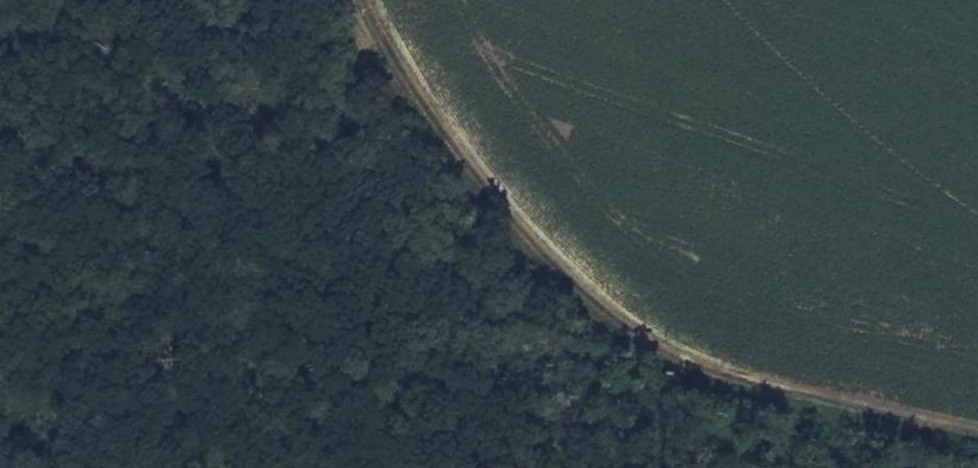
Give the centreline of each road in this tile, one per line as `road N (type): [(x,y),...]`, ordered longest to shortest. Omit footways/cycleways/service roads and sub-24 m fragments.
road 1 (track): [(977,435),(748,385),(604,322),(492,207),(395,62),(367,0)]

